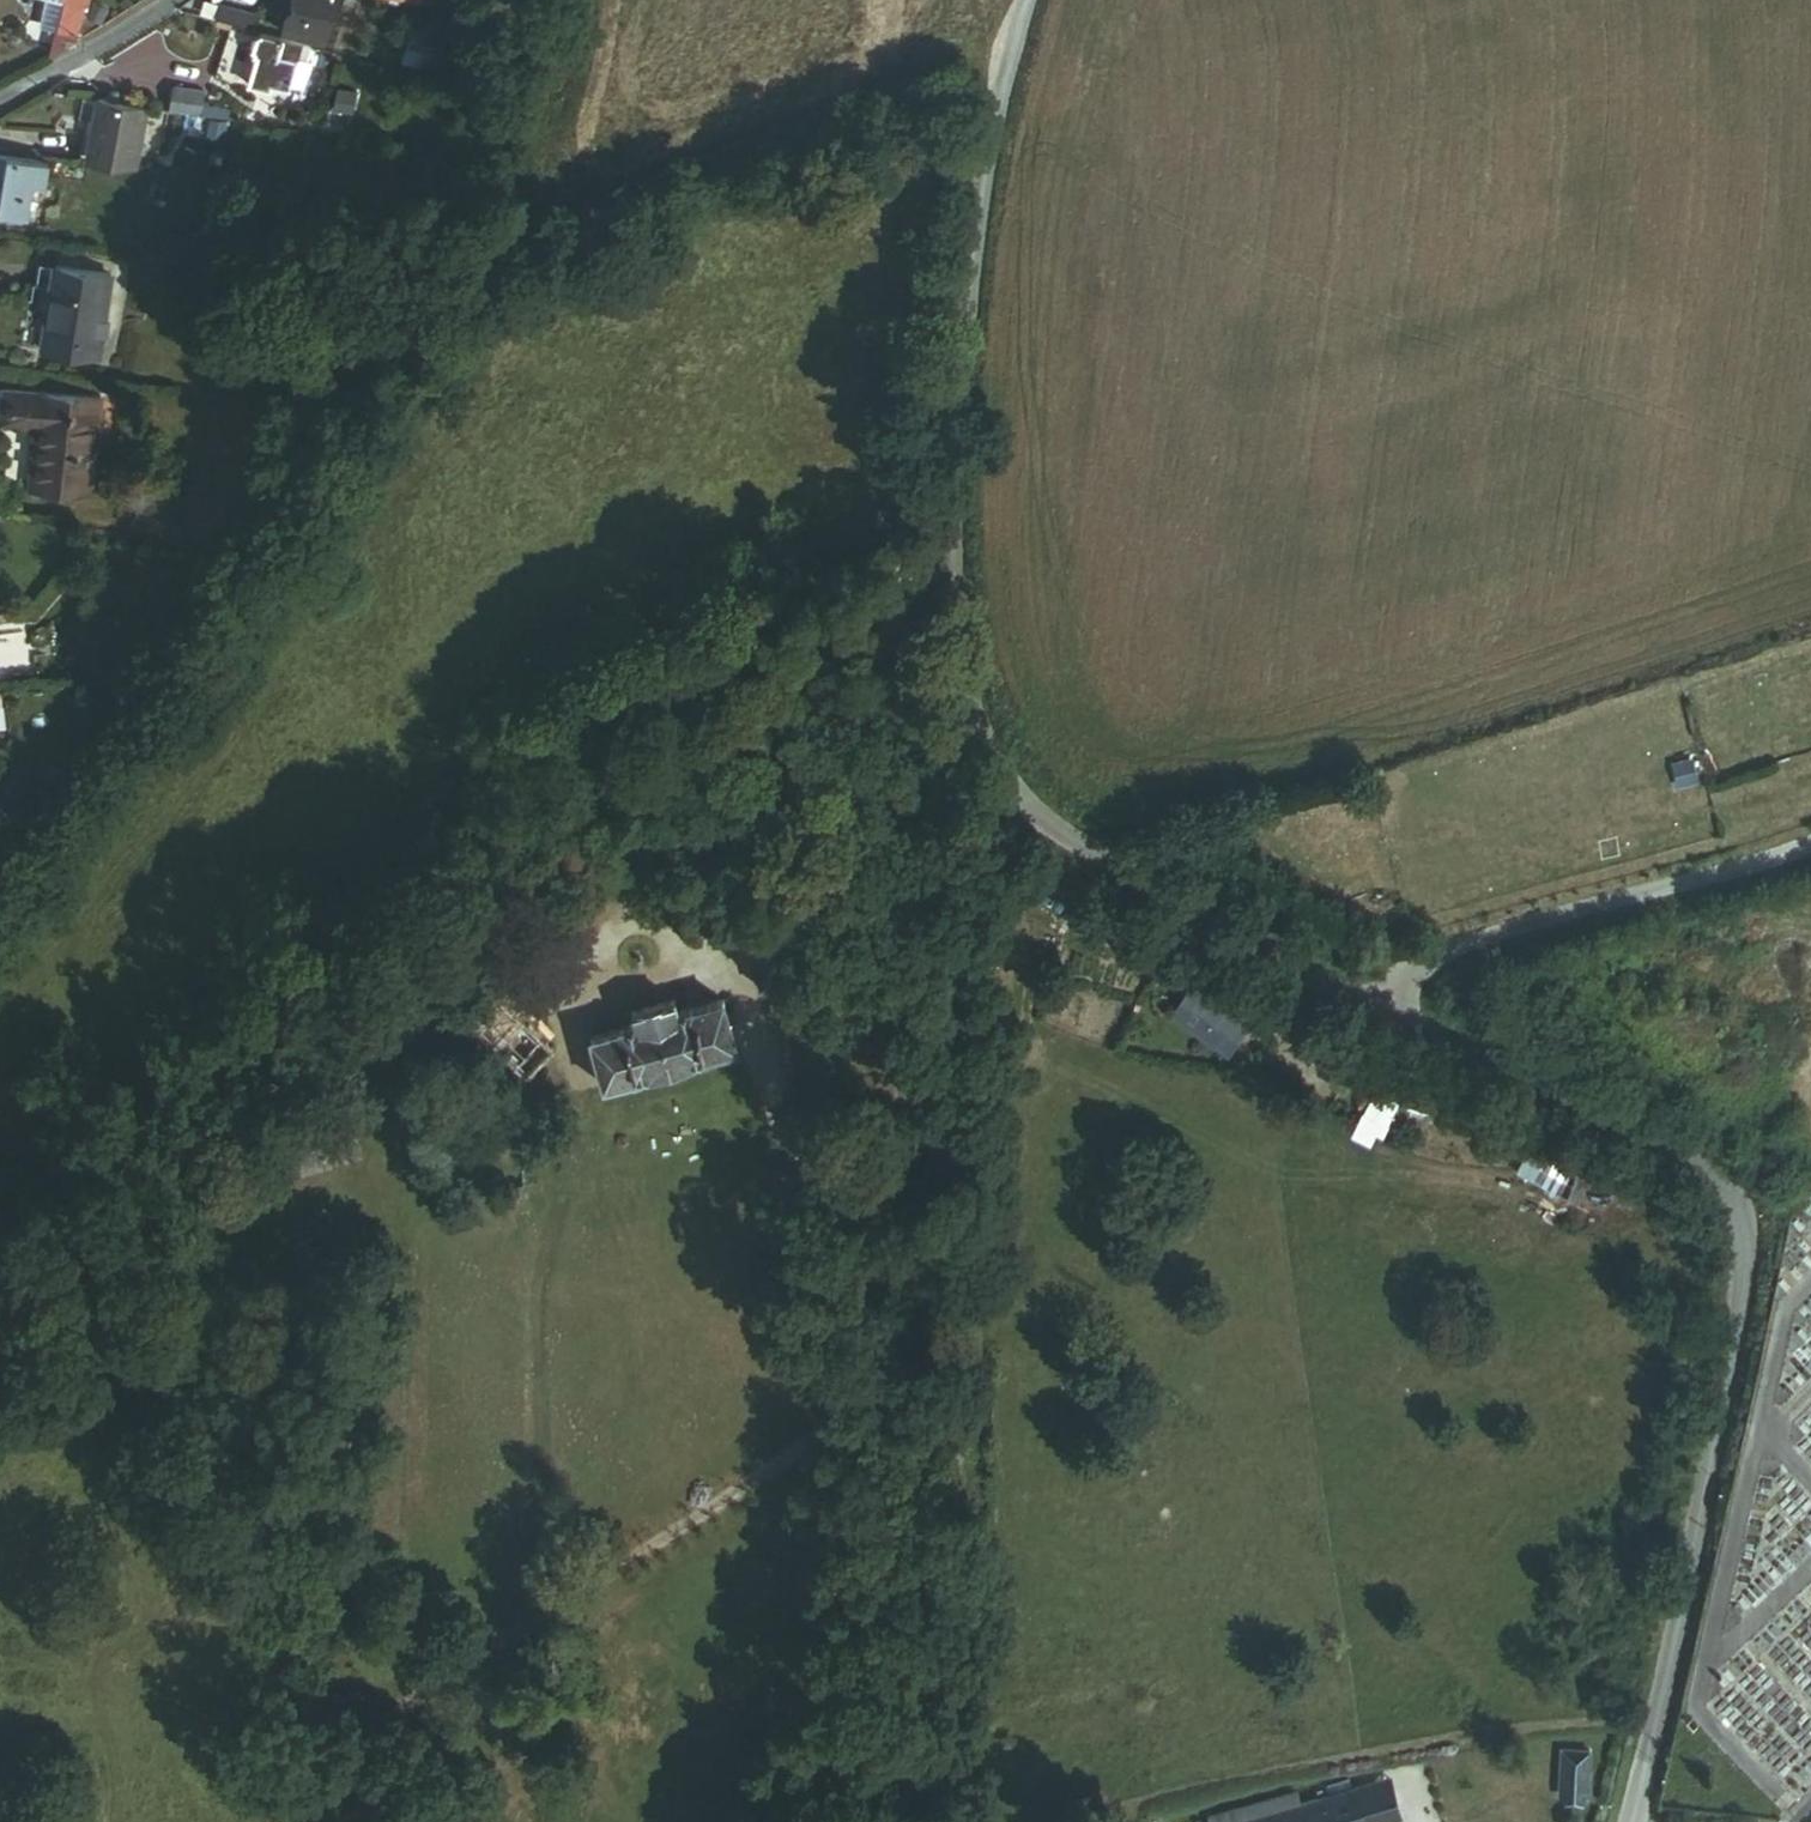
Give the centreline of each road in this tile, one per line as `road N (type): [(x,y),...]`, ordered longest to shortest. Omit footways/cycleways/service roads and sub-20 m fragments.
road 1 (unclassified): [(1034,0),(1006,76),(971,299),(955,514),(970,690),(1002,762),(1060,828),(1341,990),(1705,1168),(1755,1231),(1760,1277),(1747,1358),(1634,1821)]
road 2 (residential): [(0,100),(169,0)]

